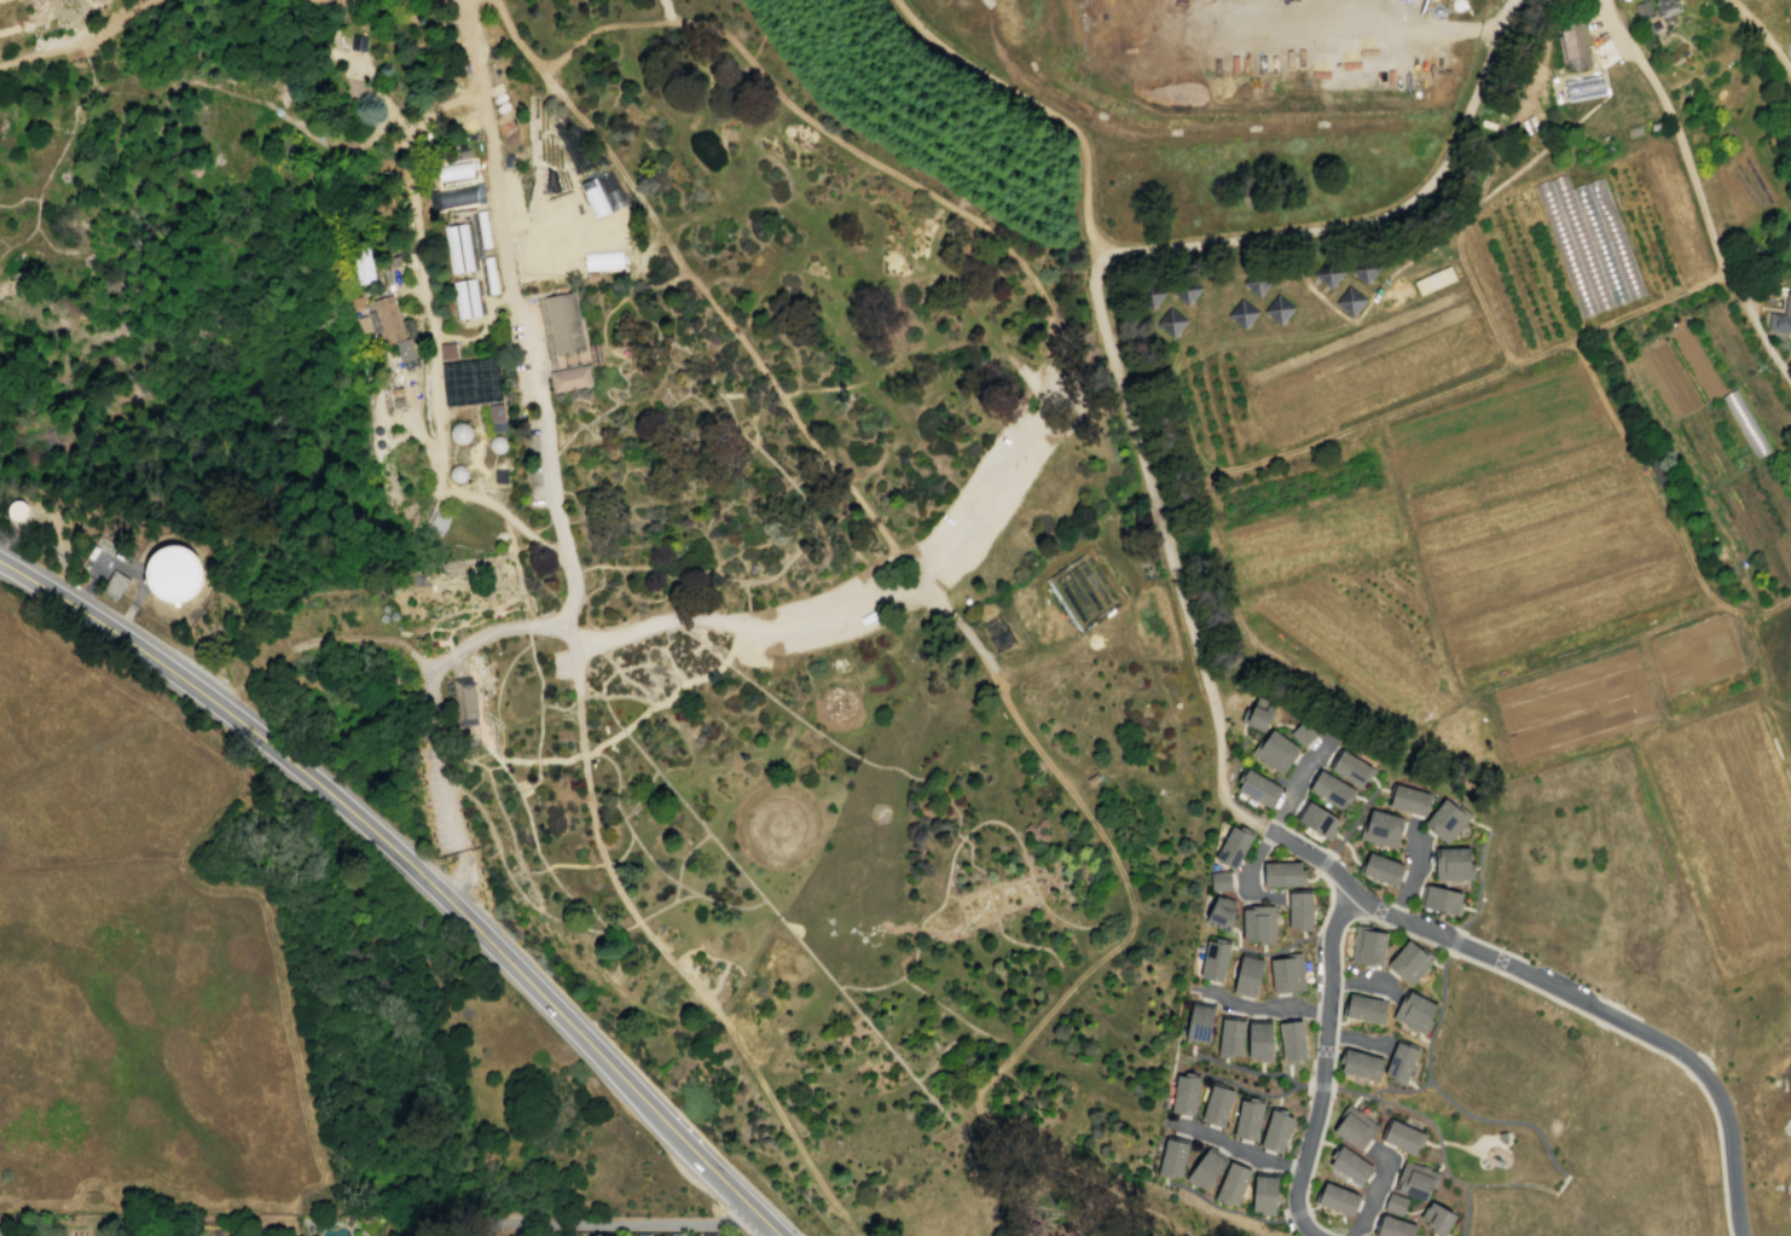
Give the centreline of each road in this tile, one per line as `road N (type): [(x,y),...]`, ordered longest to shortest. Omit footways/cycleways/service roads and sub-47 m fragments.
road 1 (track): [(963,1131),(993,1069),(1128,935),(1119,869),(1028,738),(974,642),(816,451),(609,153),(526,54),(495,0)]
road 2 (track): [(1516,0),(1466,132),(1412,203),(1357,226),(1111,253),(1092,271),(1125,413),(1218,725),(1221,789),(1229,806),(1269,832)]
road 3 (secondary): [(763,1222),(321,782),(120,634),(0,560)]
road 4 (residential): [(1315,1235),(1297,1213),(1296,1195),(1320,1086),(1331,933),(1354,892),(1653,1038),(1696,1067),(1726,1118),(1740,1235)]
road 5 (track): [(1722,274),(1375,419),(1209,472),(1209,522),(1246,633),(1280,662),(1386,718)]
road 6 (track): [(1043,377),(1056,329),(1050,297),(1009,240),(828,133),(729,29),(672,21),(601,28),(541,71)]
road 7 (track): [(578,649),(662,620),(775,628),(869,598),(958,538),(992,495),(1031,433),(1021,406),(1043,377),(1113,369)]
road 8 (track): [(578,697),(596,834),(622,898),(732,1037),(860,1235)]
road 9 (track): [(1375,419),(1460,687),(1474,690),(1717,603)]
road 10 (track): [(1790,706),(1766,692),(1740,611),(1717,603),(1700,584),(1571,340)]
road 11 (track): [(1603,0),(1676,133),(1722,274),(1790,383)]
road 12 (track): [(1092,271),(1079,138),(1063,121),(993,85),(896,0)]
road 13 (track): [(535,538),(441,477),(428,309),(413,240)]
road 14 (track): [(1501,30),(1228,28)]
road 15 (residential): [(763,1222),(502,1222)]
road 16 (track): [(239,683),(282,652),(360,636),(399,640),(430,671)]
road 17 (track): [(1509,366),(1459,257),(1463,221)]
road 18 (track): [(1602,69),(1607,94),(1526,166)]

